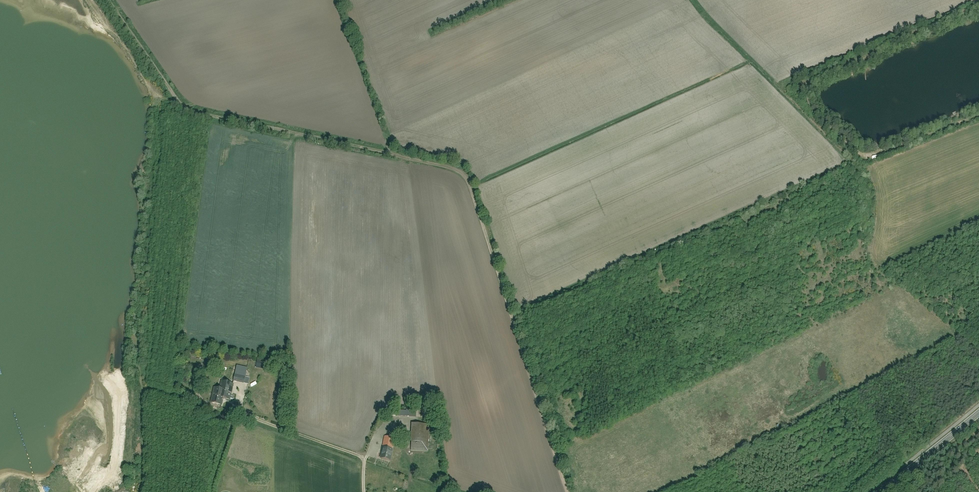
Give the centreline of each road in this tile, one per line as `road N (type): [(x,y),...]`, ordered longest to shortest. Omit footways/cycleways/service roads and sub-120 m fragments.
road 1 (track): [(570,491),(468,176),(184,107),(109,0)]
road 2 (track): [(367,458),(239,412)]
road 3 (tertiary): [(882,491),(978,414)]

